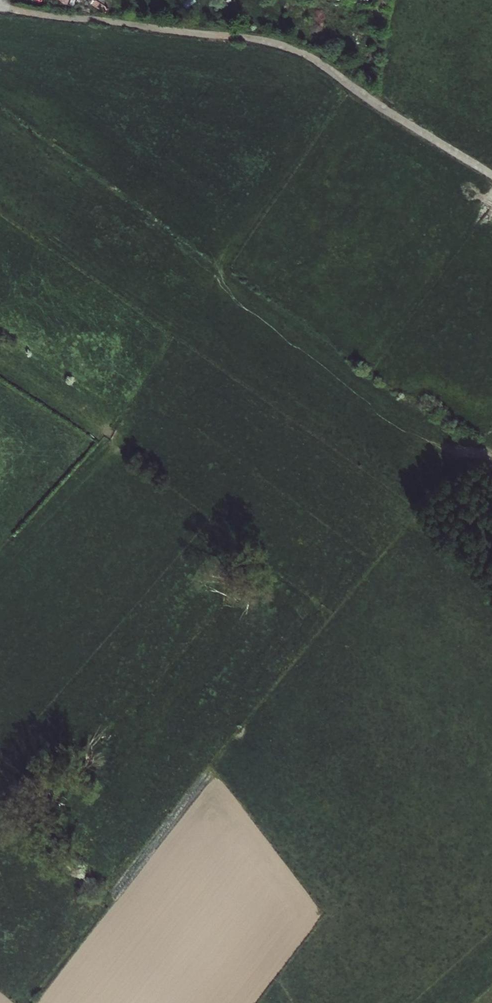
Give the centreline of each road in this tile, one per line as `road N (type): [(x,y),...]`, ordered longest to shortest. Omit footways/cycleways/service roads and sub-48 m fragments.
road 1 (unclassified): [(491,175),(287,47),(0,8)]

